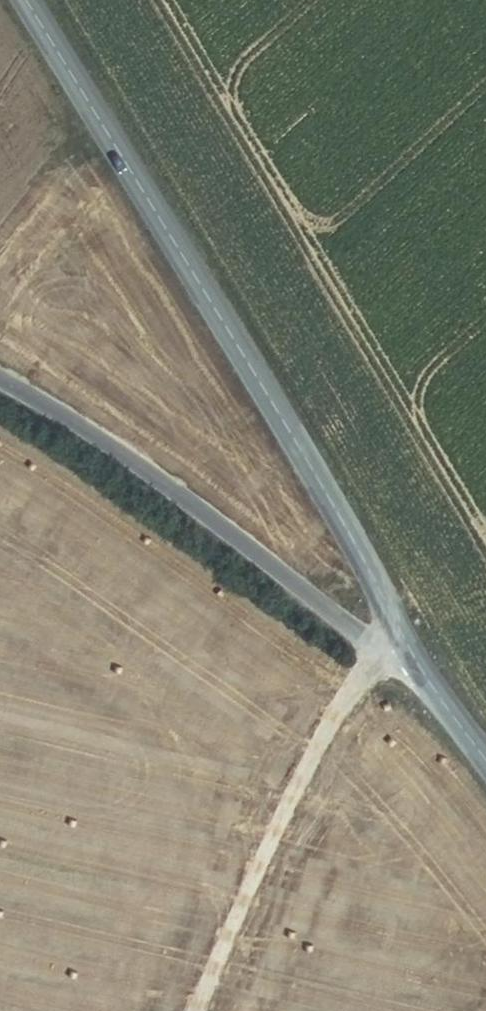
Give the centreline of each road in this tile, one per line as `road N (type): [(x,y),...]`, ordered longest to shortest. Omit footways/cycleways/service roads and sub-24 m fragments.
road 1 (tertiary): [(26,0),(320,488),(410,655)]
road 2 (tertiary): [(410,655),(377,651),(168,487),(0,383)]
road 3 (track): [(377,651),(304,757),(199,1010)]
road 4 (tertiary): [(410,655),(485,754)]

